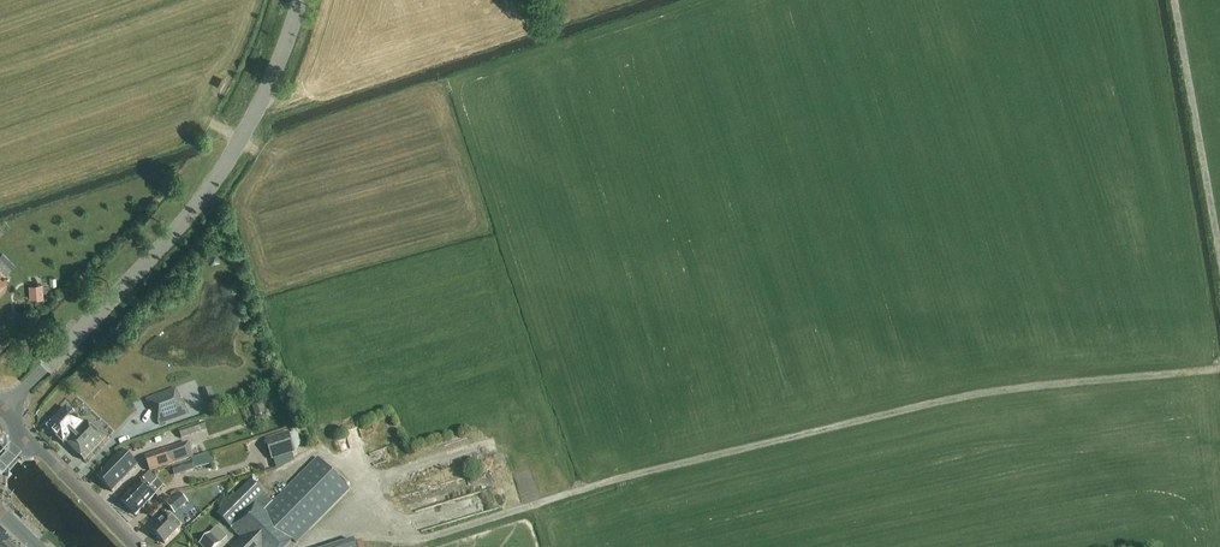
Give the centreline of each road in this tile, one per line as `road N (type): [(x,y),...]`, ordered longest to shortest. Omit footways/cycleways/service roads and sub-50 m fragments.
road 1 (track): [(327,542),(349,535),(433,537),(613,480),(979,394),(1219,369)]
road 2 (tertiary): [(3,409),(206,193),(261,104),(301,0)]
road 3 (track): [(1219,250),(1174,0)]
road 4 (residential): [(136,546),(28,440)]

